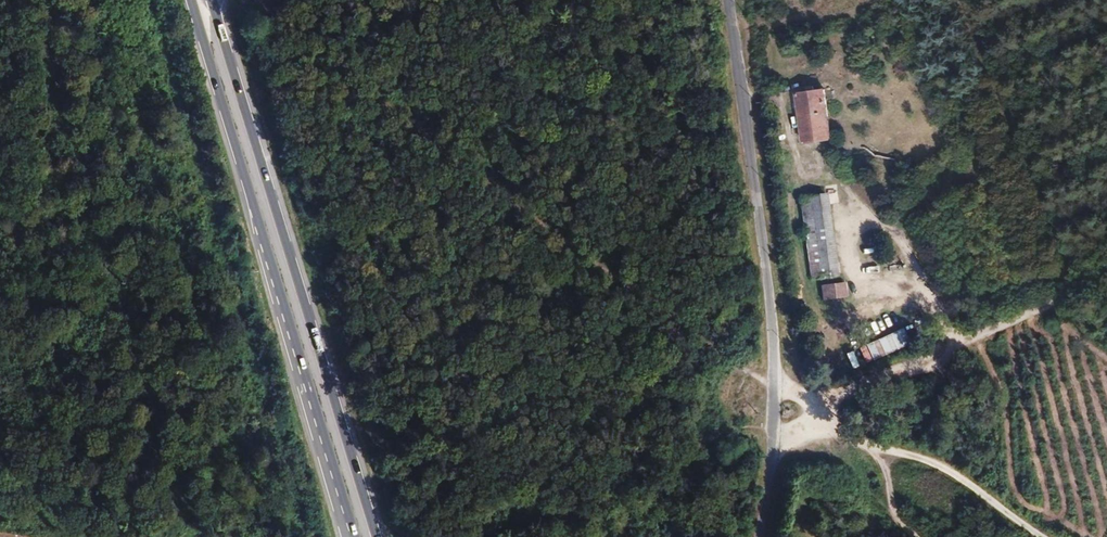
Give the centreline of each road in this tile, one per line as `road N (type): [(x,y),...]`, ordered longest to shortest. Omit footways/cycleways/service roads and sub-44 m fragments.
road 1 (track): [(779,409),(289,31),(264,0)]
road 2 (primary): [(378,536),(210,0)]
road 3 (primary): [(195,0),(354,536)]
road 4 (unclassified): [(759,536),(779,409),(770,266),(731,0)]
road 5 (track): [(779,409),(1106,275)]
road 6 (track): [(779,409),(846,442),(954,475),(1037,536)]

